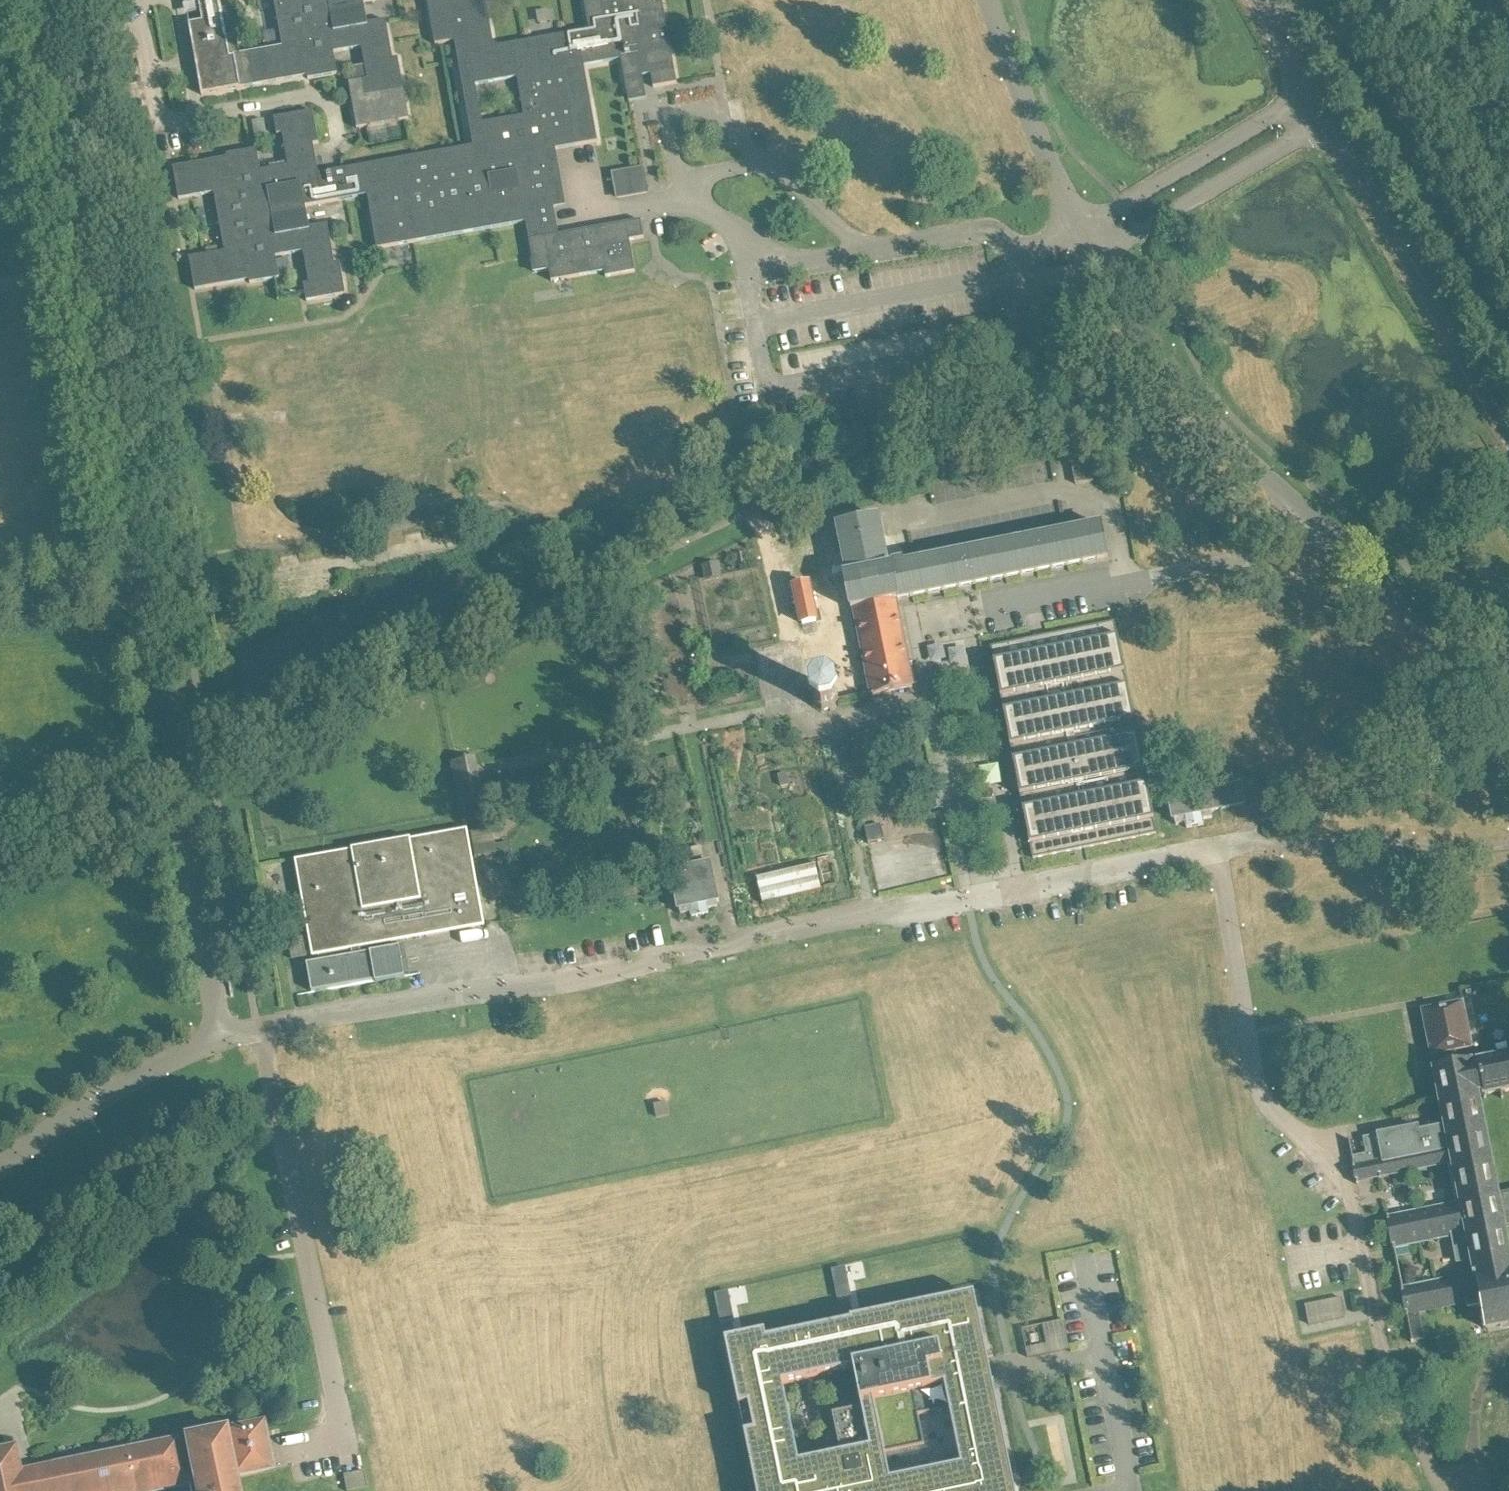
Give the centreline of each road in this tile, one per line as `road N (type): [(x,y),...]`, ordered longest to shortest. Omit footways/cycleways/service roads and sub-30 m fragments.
road 1 (residential): [(1217,846),(970,900),(874,909),(556,984),(261,1026)]
road 2 (residential): [(218,1039),(87,270)]
road 3 (residential): [(1451,1490),(1388,1379),(1351,1190),(1259,1087),(1217,846)]
road 4 (residential): [(261,1026),(343,1444)]
road 5 (tertiary): [(1508,437),(1324,120)]
road 6 (unclassified): [(1328,534),(1208,416),(1100,253)]
road 7 (residential): [(998,606),(1268,553),(1328,534)]
road 8 (residential): [(87,270),(38,0)]
road 9 (unclassified): [(1508,740),(1328,534)]
road 10 (residential): [(1100,253),(1324,120)]
road 11 (residential): [(1309,94),(1083,222)]
road 12 (residential): [(0,1164),(117,1086),(218,1039)]
road 13 (residential): [(1083,222),(1040,146),(987,0)]

